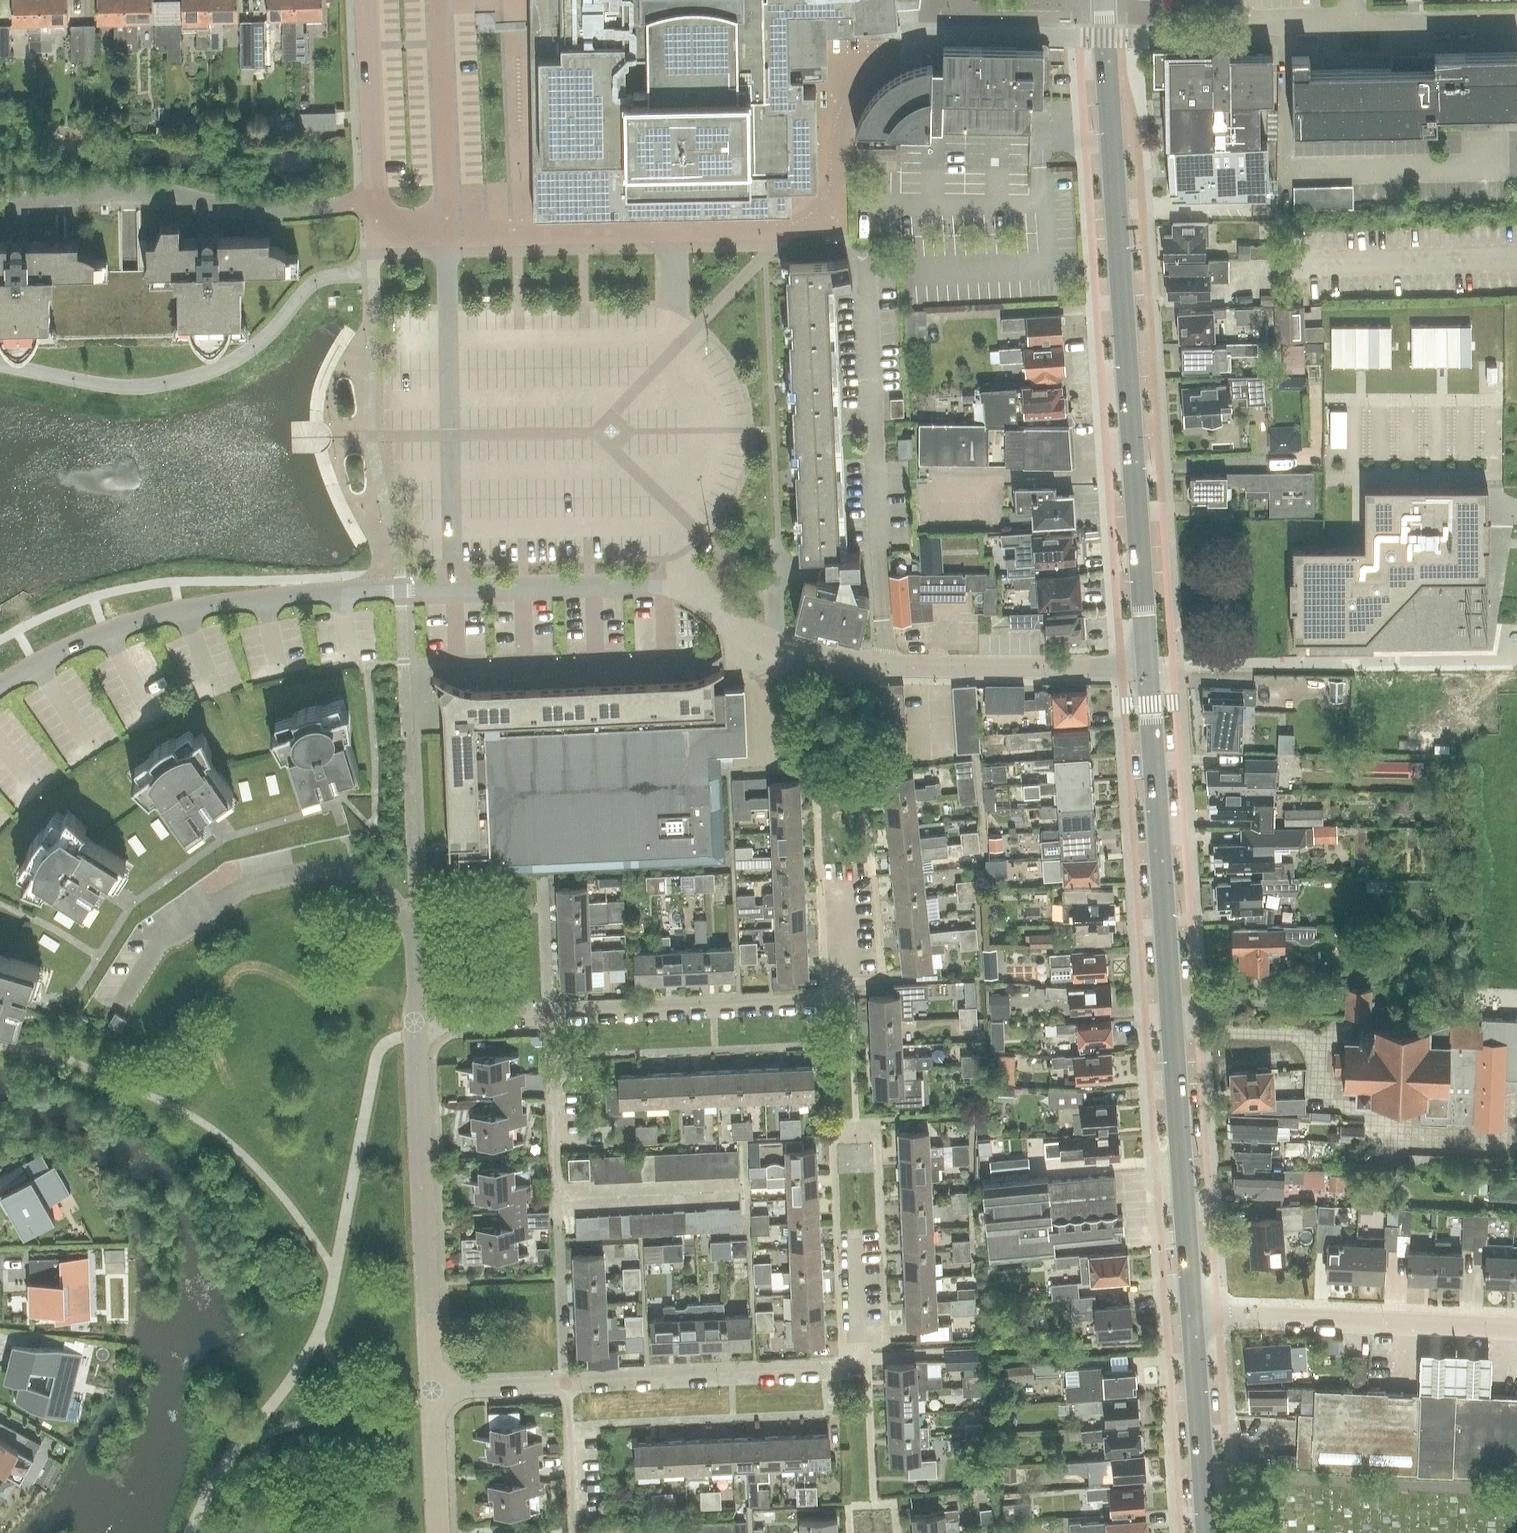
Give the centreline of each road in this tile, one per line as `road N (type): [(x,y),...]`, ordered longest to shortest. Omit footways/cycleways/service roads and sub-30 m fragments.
road 1 (residential): [(0,689),(107,635),(186,613),(401,591),(691,587),(740,629),(802,655),(888,668),(1147,668)]
road 2 (tertiary): [(1147,668),(1104,0)]
road 3 (tertiary): [(1194,1316),(1147,668)]
road 4 (residential): [(567,1369),(860,1357),(867,1237)]
road 5 (residential): [(846,885),(851,936),(837,1000),(549,1015)]
road 6 (residential): [(376,202),(258,213),(130,190),(15,203)]
road 7 (residential): [(429,1375),(416,1025)]
road 8 (residential): [(1516,1326),(1194,1316)]
road 9 (tertiary): [(1208,1532),(1194,1316)]
road 10 (residential): [(376,202),(368,0)]
road 11 (residential): [(1322,279),(1516,276)]
road 12 (residential): [(559,1197),(549,1015)]
road 13 (residential): [(567,1369),(559,1197)]
road 14 (residential): [(730,1189),(559,1197)]
road 15 (residential): [(575,1532),(567,1369)]
road 16 (residential): [(1353,25),(1516,22)]
road 17 (residential): [(437,1532),(429,1375)]
road 18 (residential): [(429,1375),(567,1369)]
road 19 (residential): [(549,1015),(416,1025)]
road 20 (residential): [(549,1015),(541,884)]

